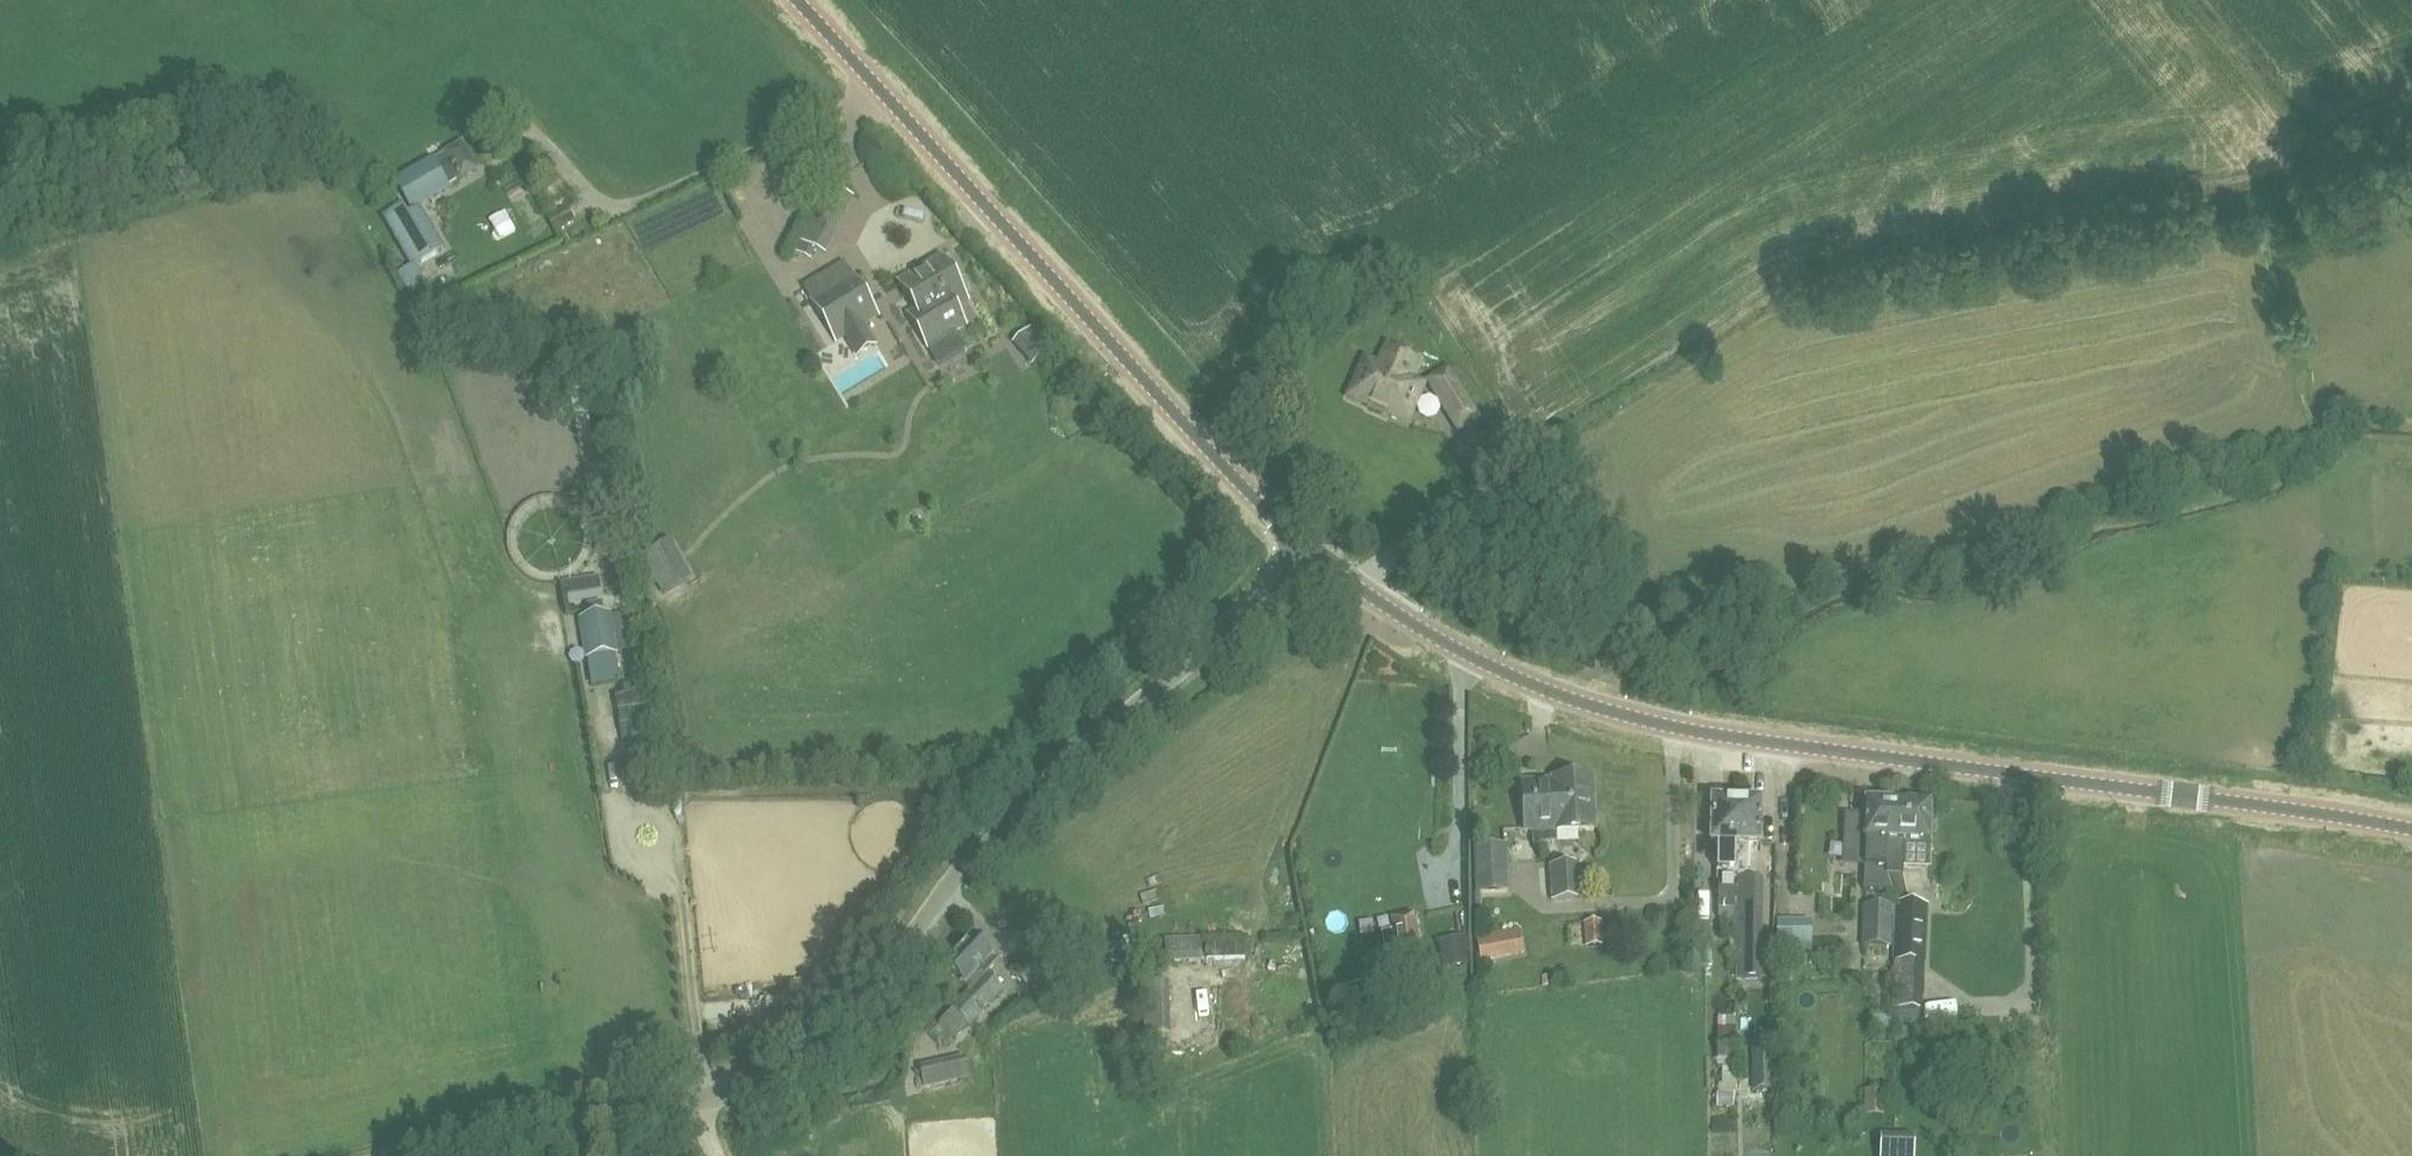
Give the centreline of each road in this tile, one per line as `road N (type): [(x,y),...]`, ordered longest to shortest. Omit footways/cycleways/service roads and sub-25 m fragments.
road 1 (unclassified): [(1321,563),(1081,731),(987,825),(870,995),(797,1057),(701,1099),(400,1155)]
road 2 (unclassified): [(2411,829),(1760,740),(1651,717),(1562,694),(1439,640),(1321,563)]
road 3 (unclassified): [(1321,563),(792,0)]

